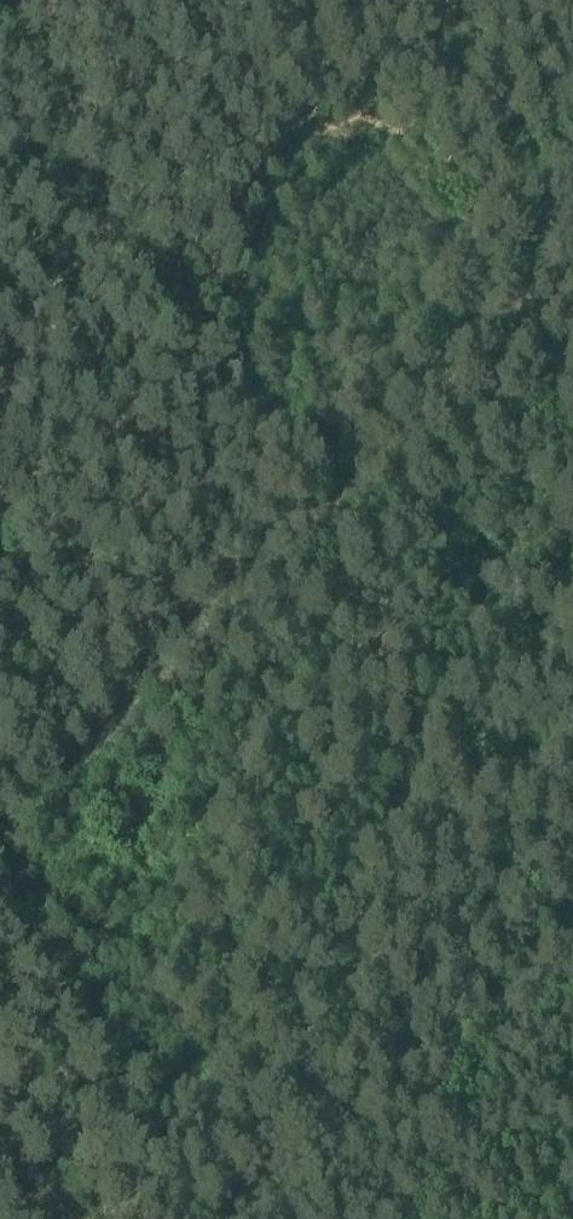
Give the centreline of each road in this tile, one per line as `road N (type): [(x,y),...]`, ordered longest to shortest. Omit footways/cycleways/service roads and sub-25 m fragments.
road 1 (track): [(344,493),(572,726)]

